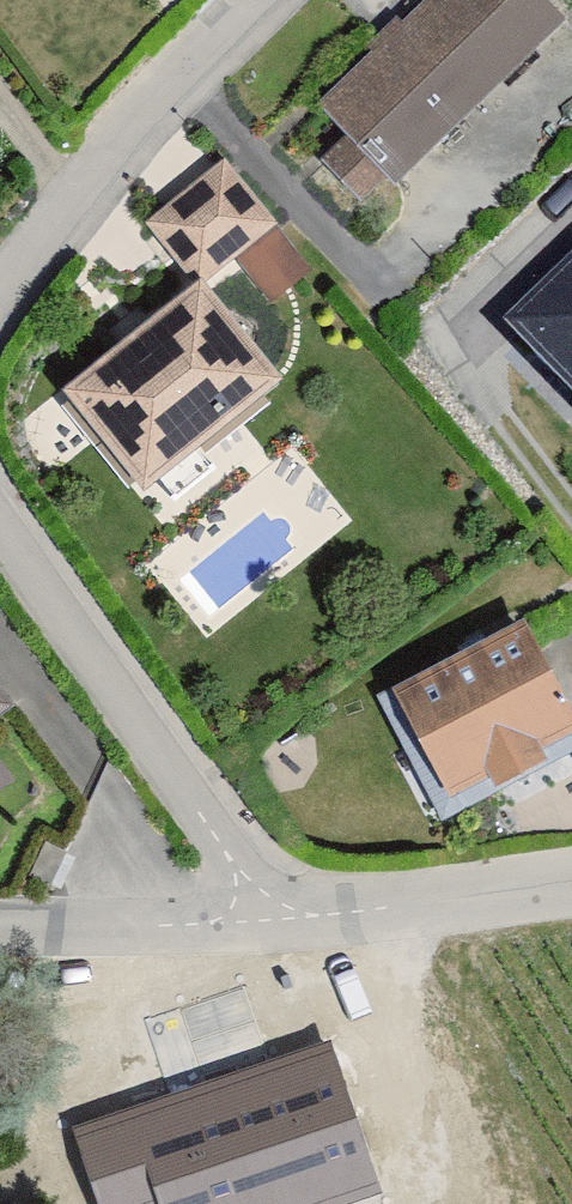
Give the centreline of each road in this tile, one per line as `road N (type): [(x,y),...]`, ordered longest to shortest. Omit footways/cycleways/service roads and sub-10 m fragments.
road 1 (residential): [(262,921),(205,816),(0,523)]
road 2 (residential): [(0,287),(188,81),(274,0)]
road 3 (residential): [(262,921),(571,878)]
road 4 (residential): [(0,922),(262,921)]

